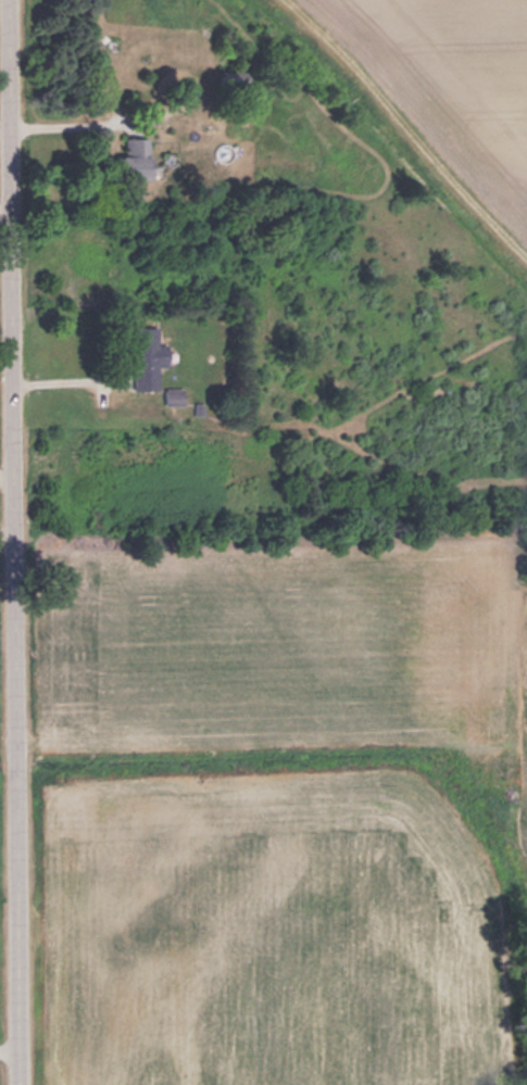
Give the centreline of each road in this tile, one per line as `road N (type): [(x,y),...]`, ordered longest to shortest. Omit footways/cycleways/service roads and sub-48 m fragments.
road 1 (residential): [(21,1084),(6,0)]

